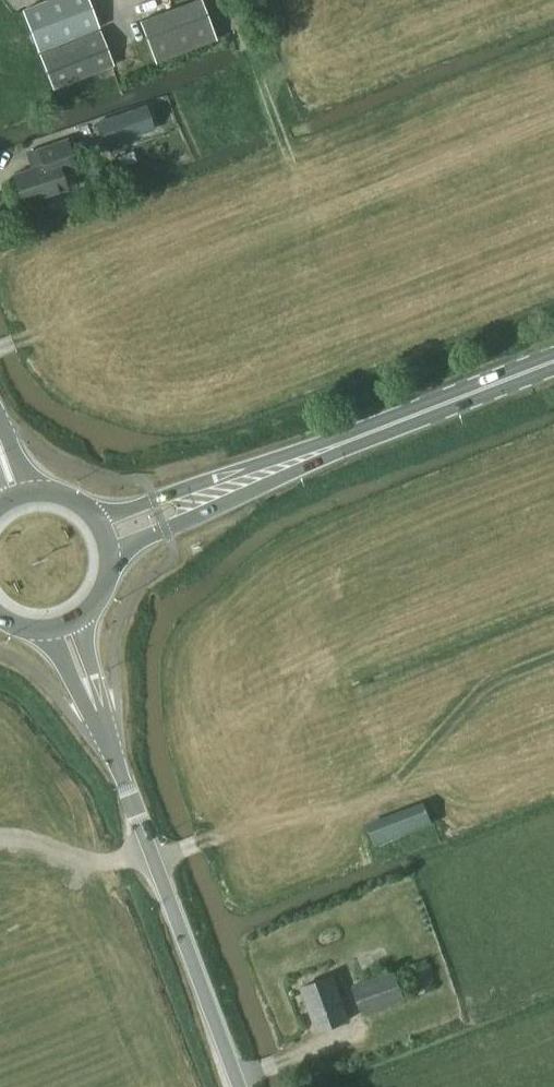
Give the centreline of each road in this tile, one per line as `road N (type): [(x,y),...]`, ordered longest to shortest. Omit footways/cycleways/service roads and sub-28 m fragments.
road 1 (unclassified): [(237,1086),(97,713)]
road 2 (primary): [(292,464),(553,363)]
road 3 (primary): [(108,554),(292,464)]
road 4 (primary): [(292,464),(96,522)]
road 5 (track): [(0,841),(156,865)]

